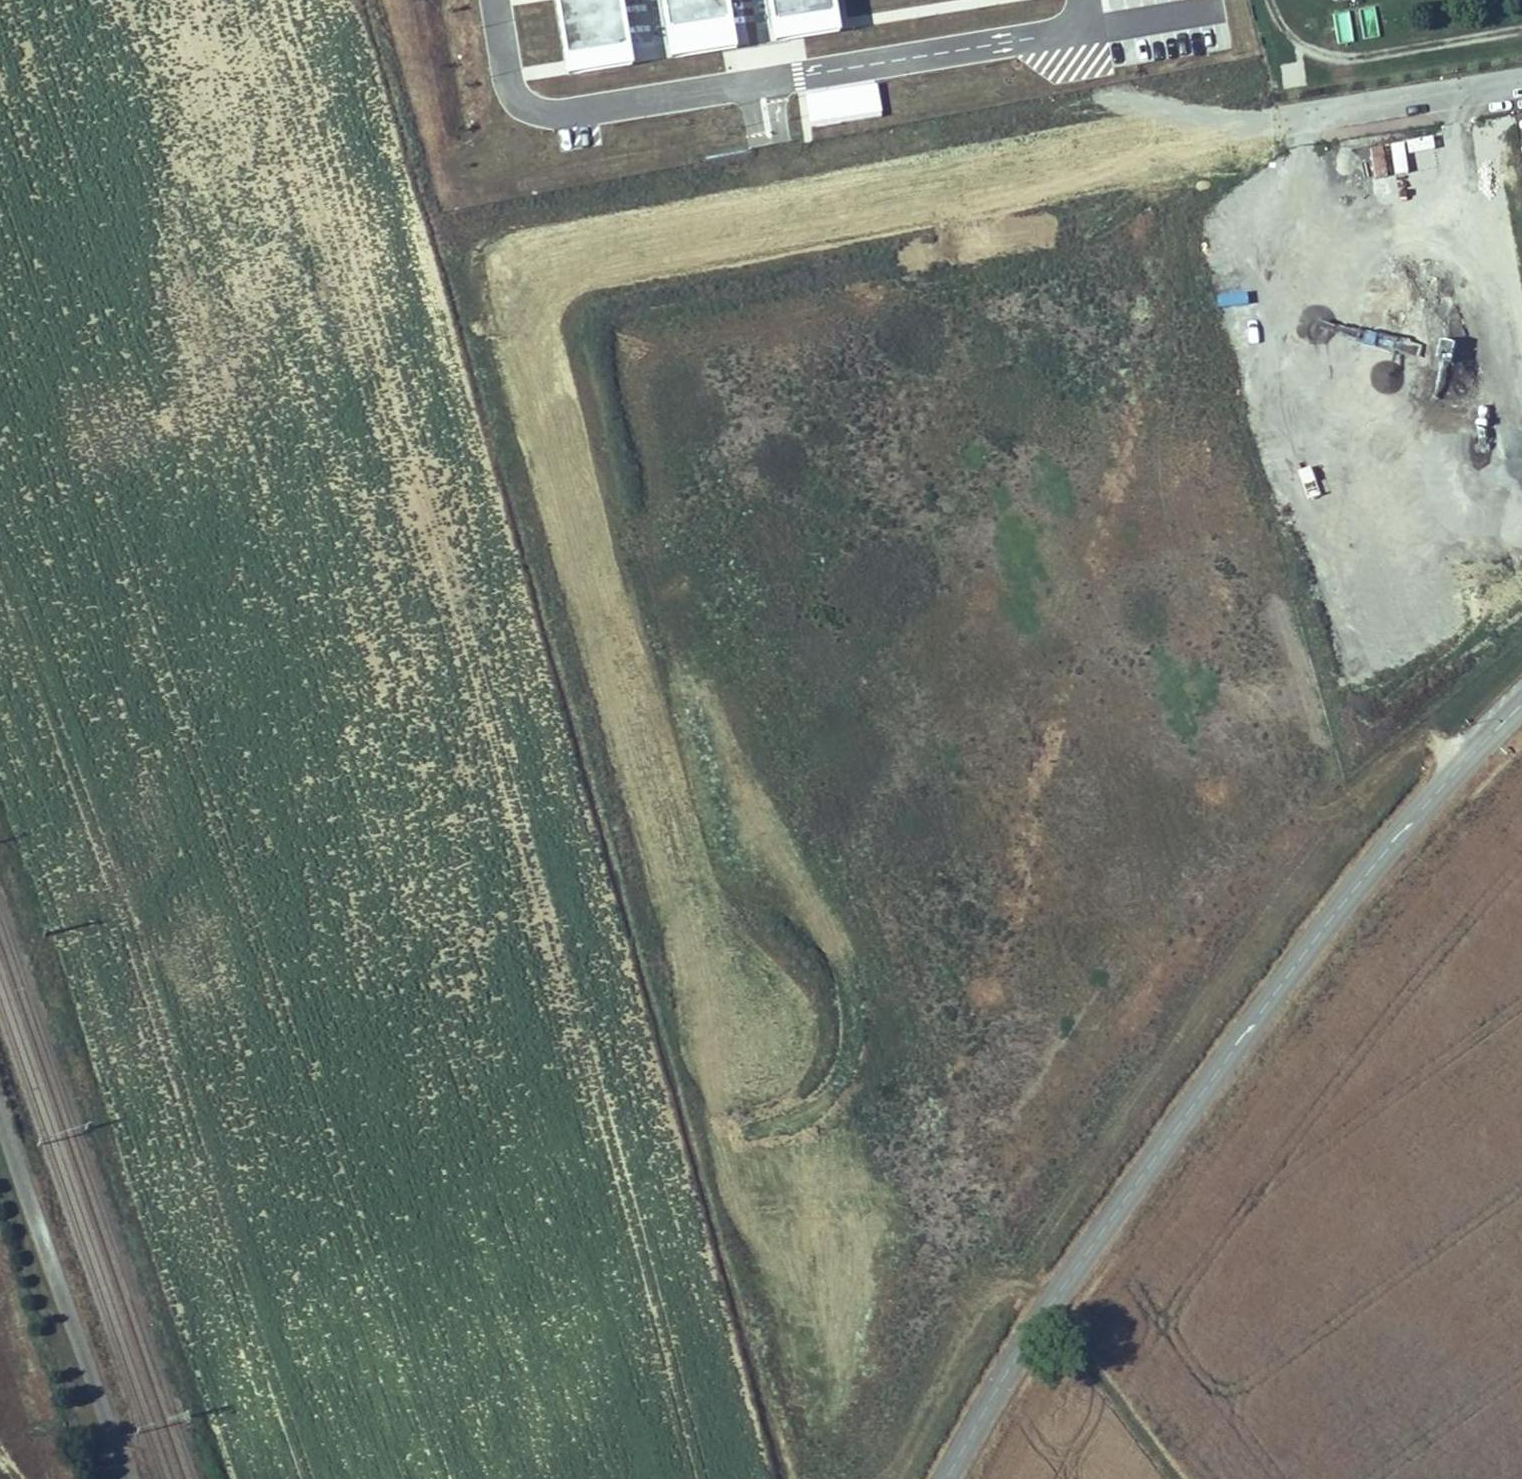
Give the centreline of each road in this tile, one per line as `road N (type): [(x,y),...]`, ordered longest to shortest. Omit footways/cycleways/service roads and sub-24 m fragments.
road 1 (tertiary): [(947,1478),(1047,1309),(1253,1009),(1419,801),(1521,700)]
road 2 (track): [(1182,1478),(1047,1309)]

